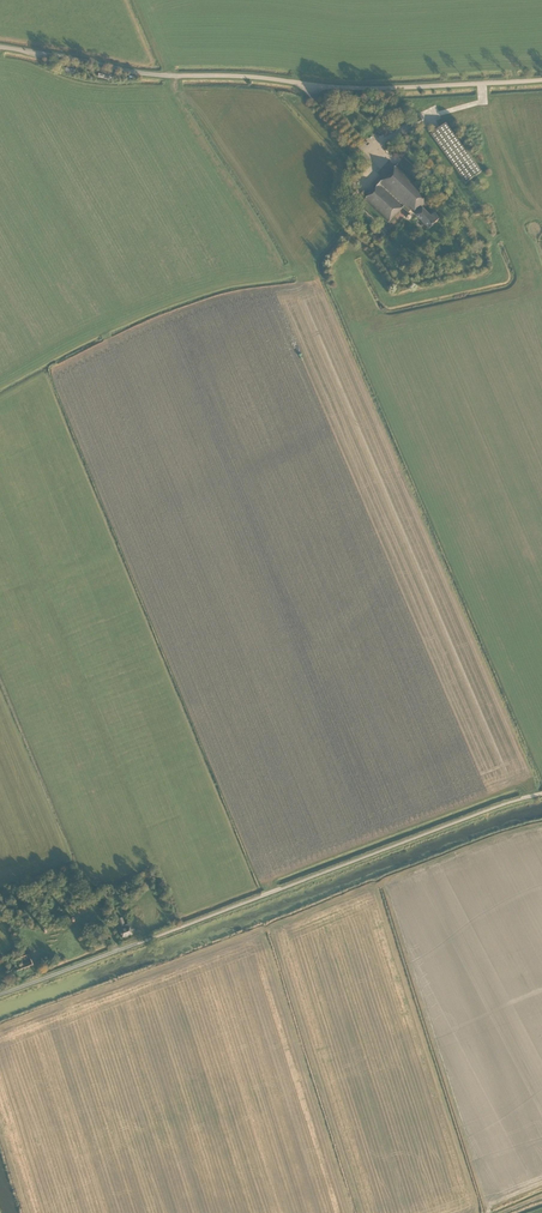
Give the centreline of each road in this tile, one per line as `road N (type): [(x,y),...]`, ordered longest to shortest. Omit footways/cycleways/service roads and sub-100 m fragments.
road 1 (tertiary): [(0,49),(167,79),(360,90),(541,81)]

